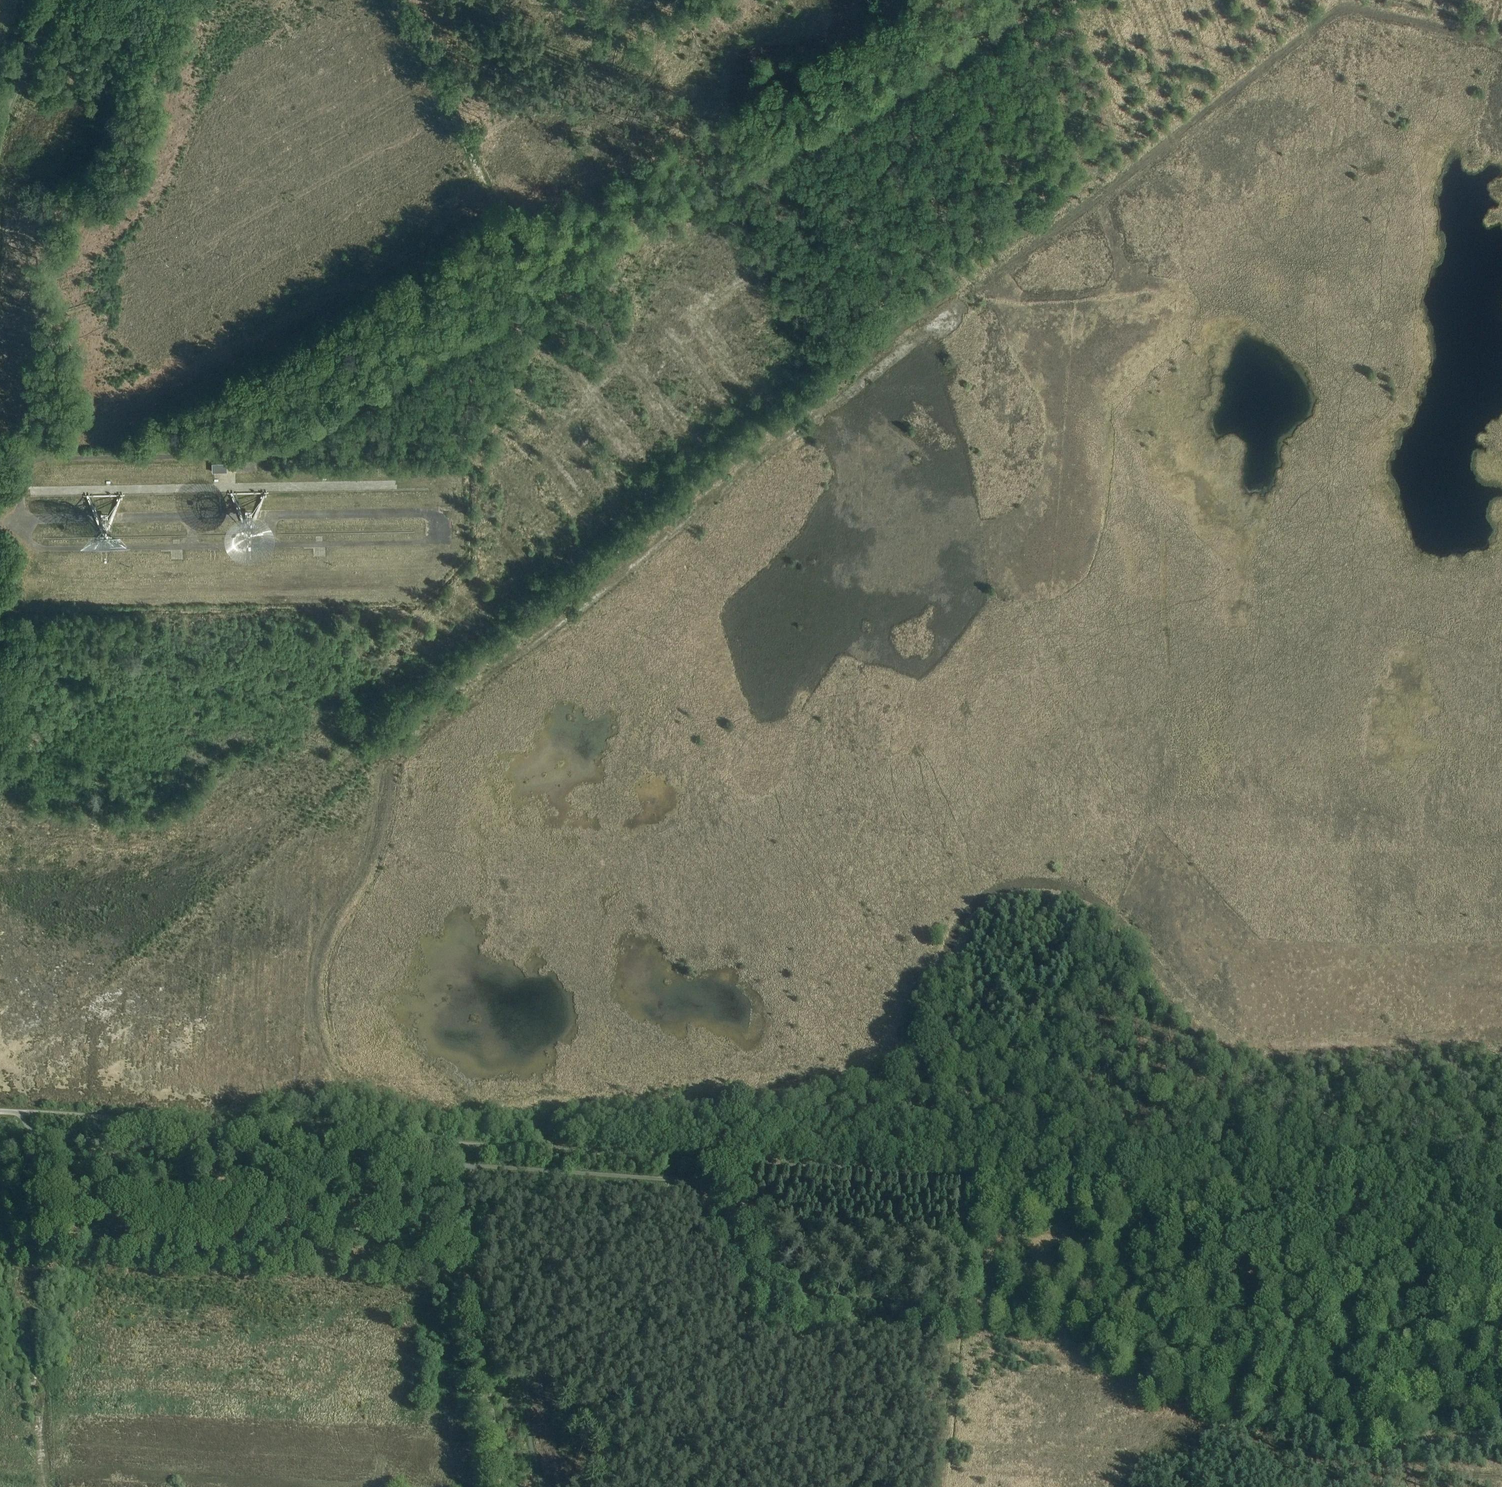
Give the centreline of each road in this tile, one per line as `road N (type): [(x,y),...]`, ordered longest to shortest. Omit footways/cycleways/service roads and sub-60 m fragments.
road 1 (track): [(1501,1218),(454,1143)]
road 2 (track): [(1046,0),(538,292),(398,0)]
road 3 (track): [(454,1143),(16,1112)]
road 4 (track): [(502,1486),(454,1143)]
road 5 (track): [(0,1200),(46,1486)]
road 6 (unclassified): [(0,127),(57,0)]

